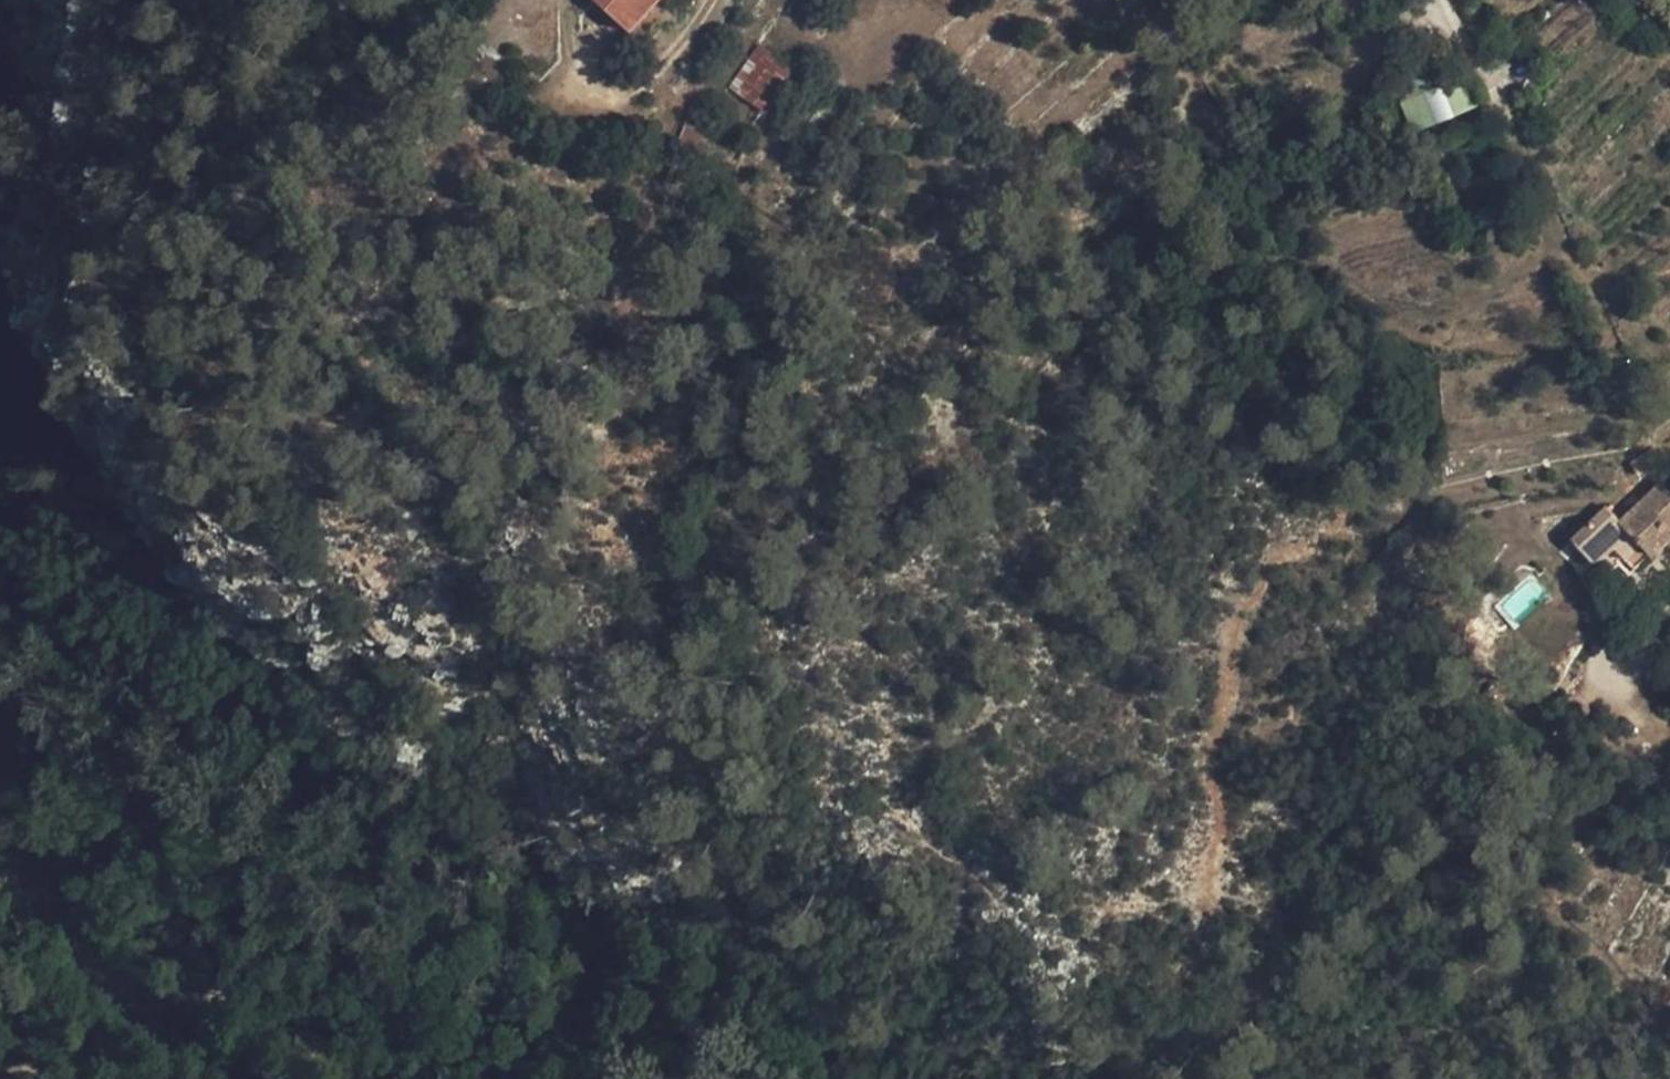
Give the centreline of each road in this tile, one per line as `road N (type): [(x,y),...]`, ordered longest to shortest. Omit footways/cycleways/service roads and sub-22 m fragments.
road 1 (track): [(1171,0),(1190,93),(1186,122)]

